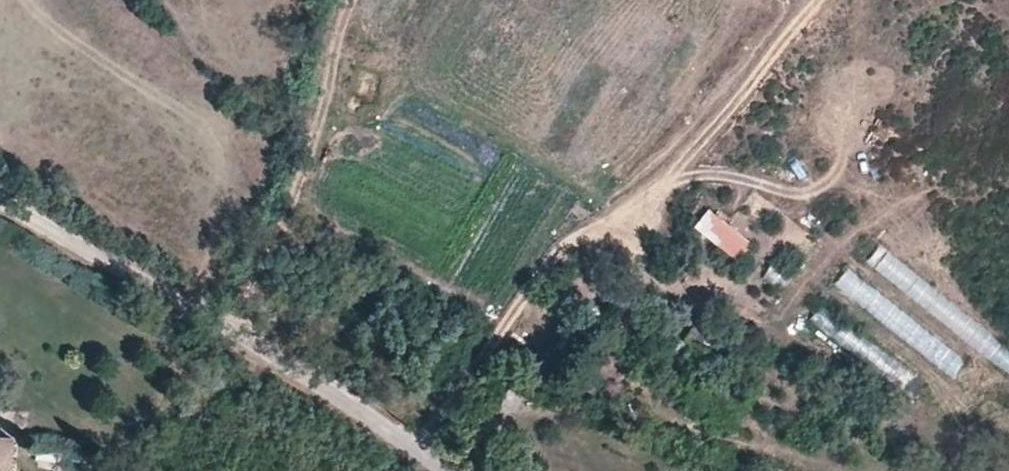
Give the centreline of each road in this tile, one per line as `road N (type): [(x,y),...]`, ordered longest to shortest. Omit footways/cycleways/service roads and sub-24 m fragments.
road 1 (unclassified): [(0,200),(139,276),(447,470)]
road 2 (track): [(215,324),(268,251),(297,184),(345,0)]

